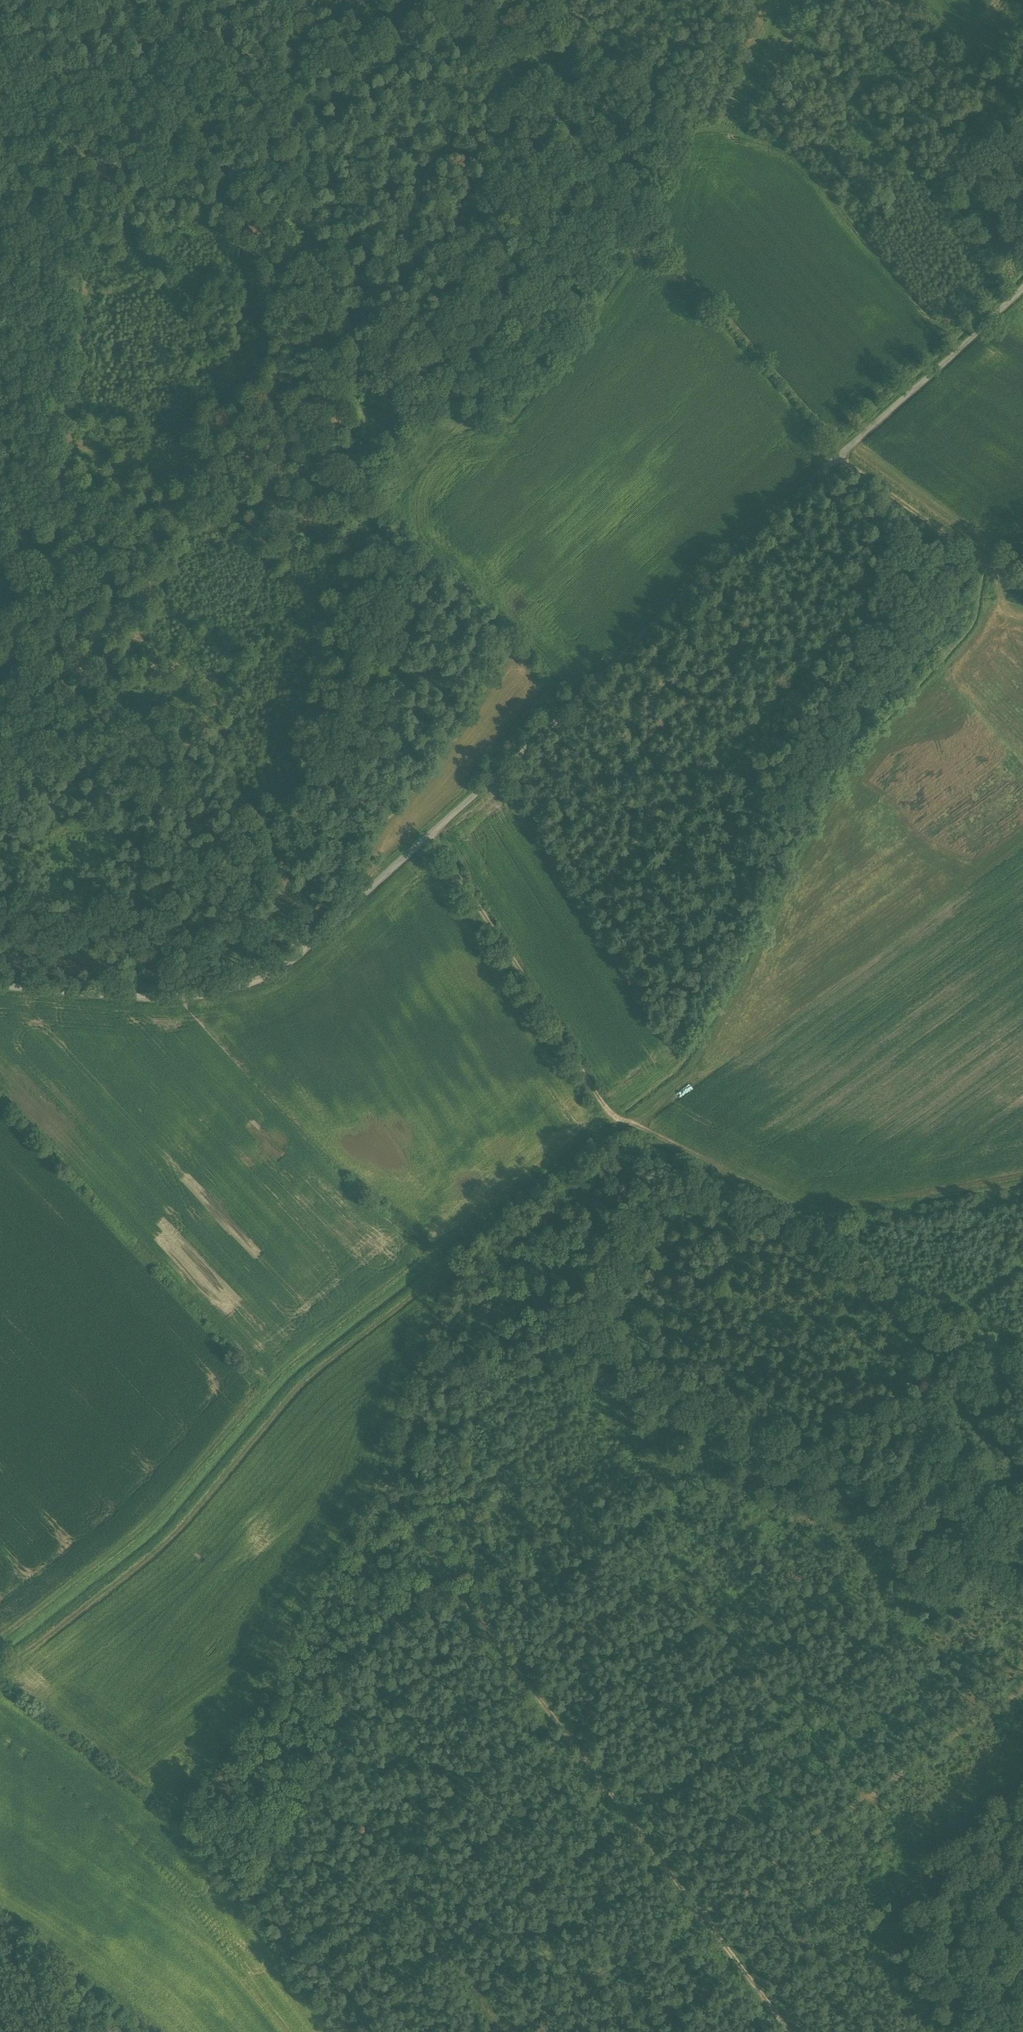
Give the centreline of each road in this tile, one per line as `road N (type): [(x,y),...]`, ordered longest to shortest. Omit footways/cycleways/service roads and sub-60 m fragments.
road 1 (track): [(1022,287),(613,657),(597,683),(267,976),(163,997),(0,986)]
road 2 (track): [(0,21),(87,257),(87,292),(27,750),(0,809)]
road 3 (track): [(790,2031),(373,1482)]
road 4 (track): [(437,828),(622,1125)]
road 5 (track): [(840,457),(984,563),(1022,553)]
road 6 (track): [(779,509),(935,656)]

